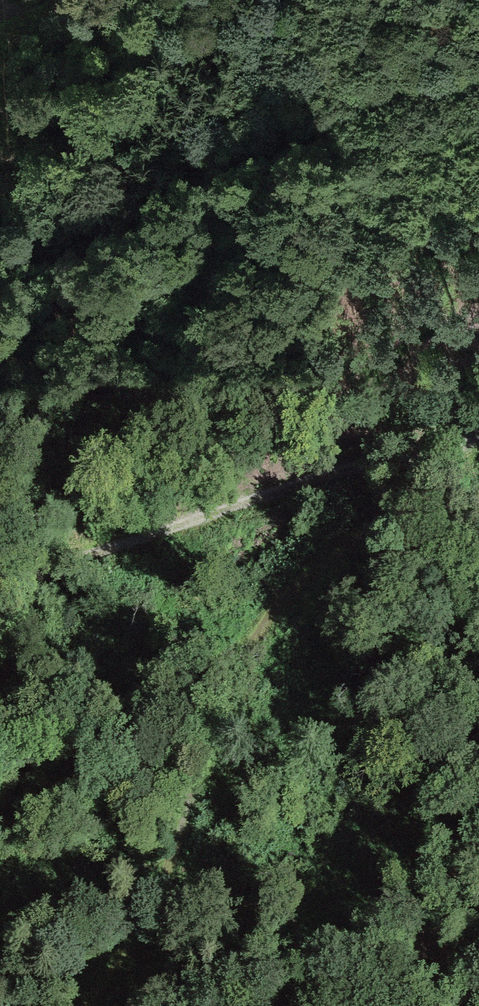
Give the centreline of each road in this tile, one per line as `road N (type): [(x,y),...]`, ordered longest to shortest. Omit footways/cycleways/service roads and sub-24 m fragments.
road 1 (track): [(84,1005),(136,941),(162,890),(208,748),(262,629),(295,587),(460,438)]
road 2 (track): [(478,77),(285,133),(90,237),(0,264)]
road 3 (track): [(0,588),(478,432)]

